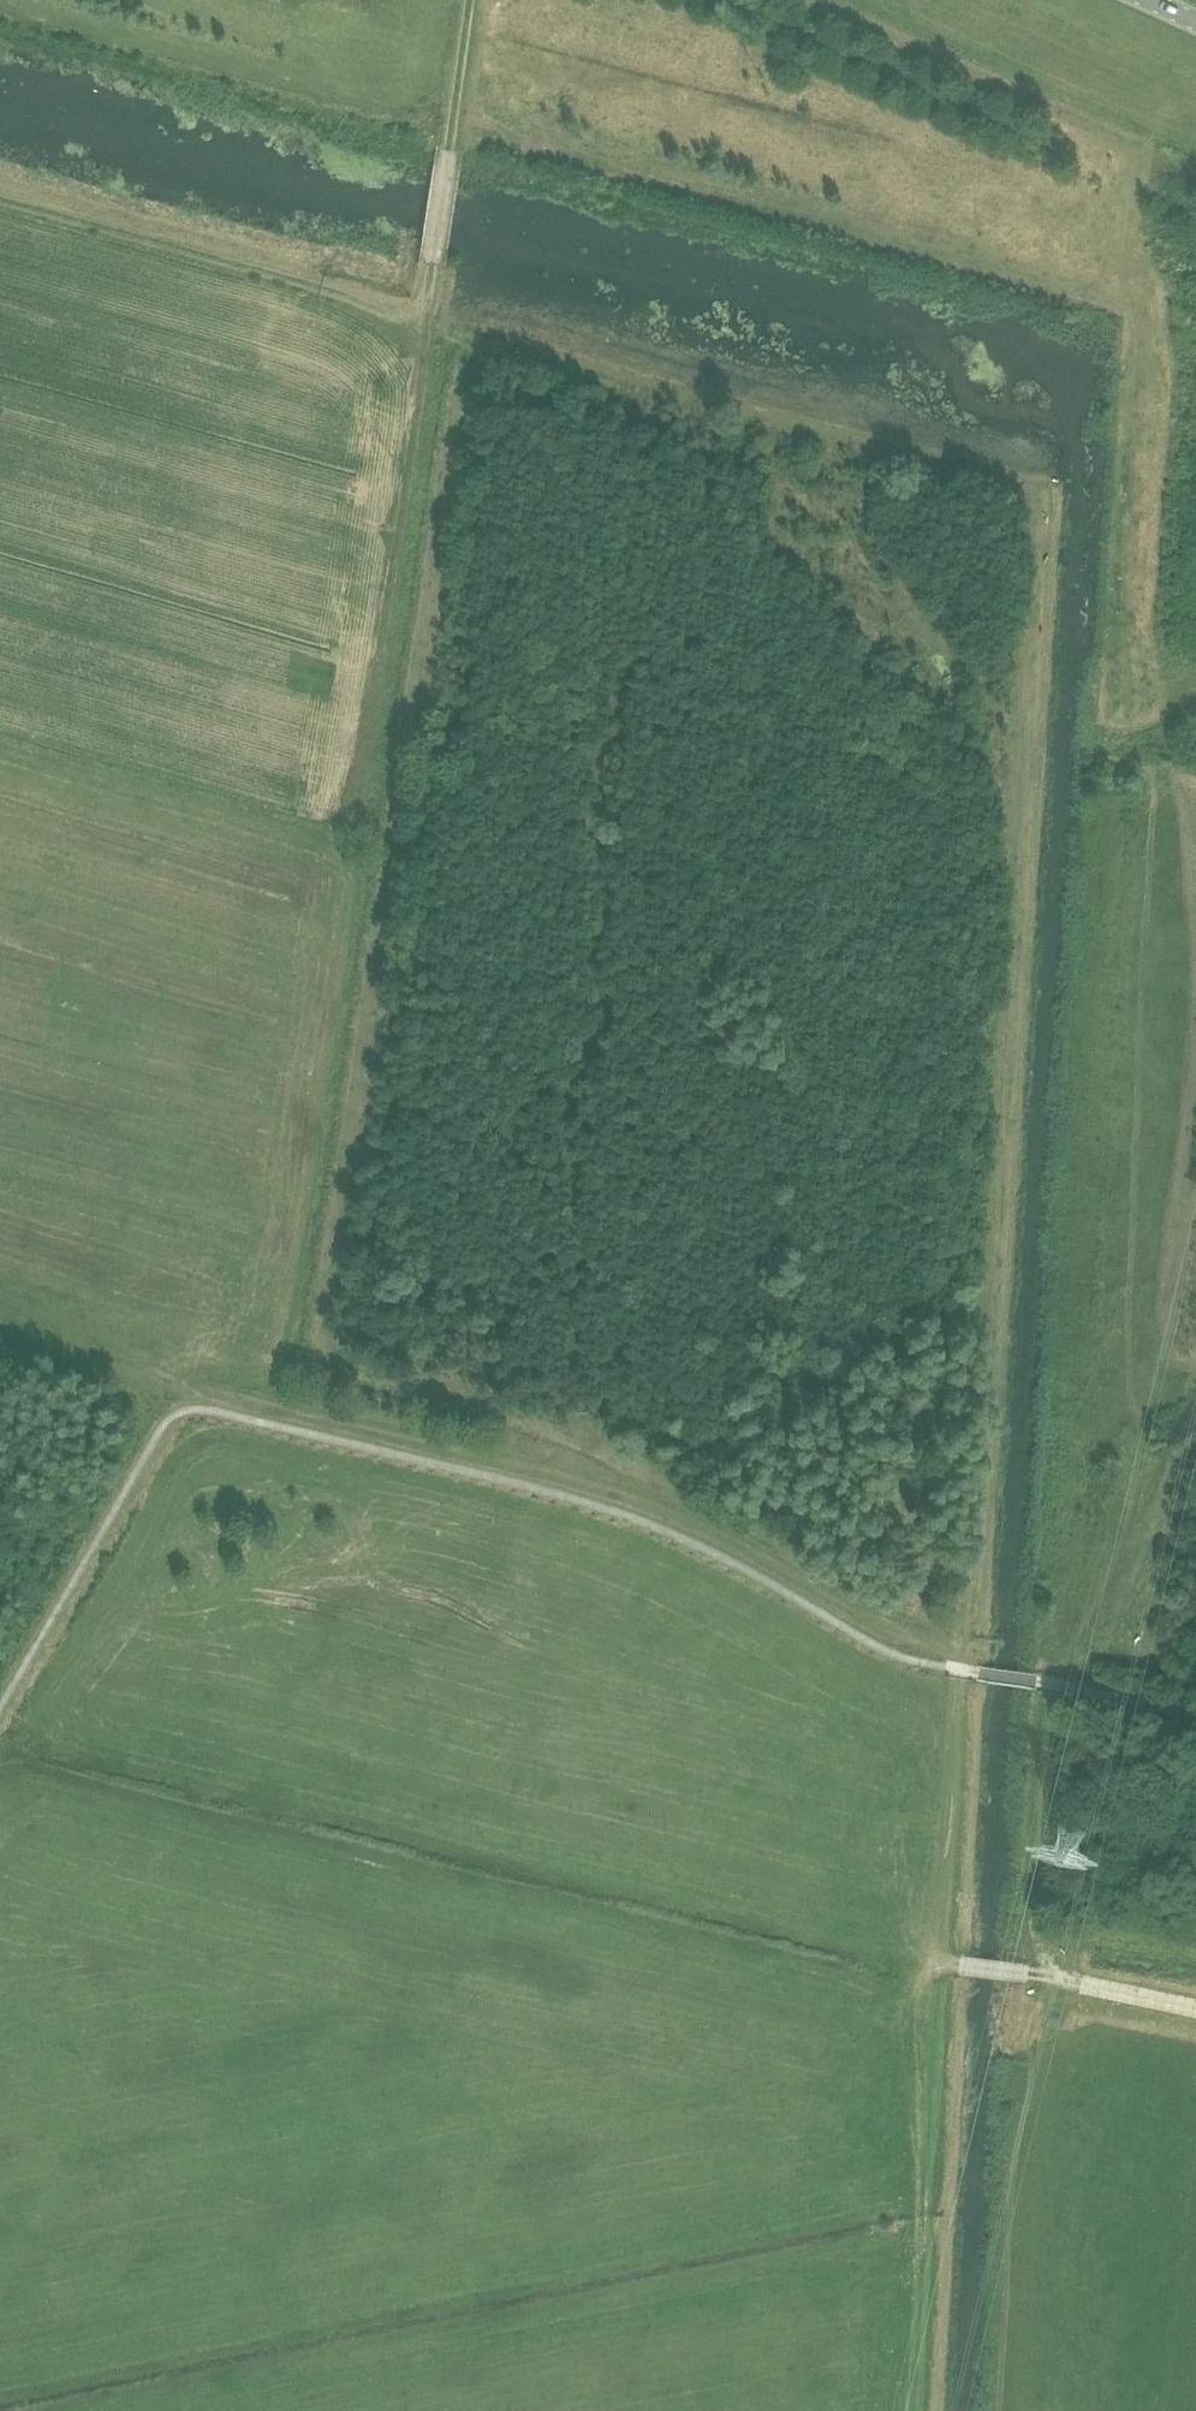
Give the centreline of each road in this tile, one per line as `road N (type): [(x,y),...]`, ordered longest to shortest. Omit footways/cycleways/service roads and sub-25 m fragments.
road 1 (track): [(447,143),(421,313),(0,199)]
road 2 (track): [(469,0),(447,143)]

